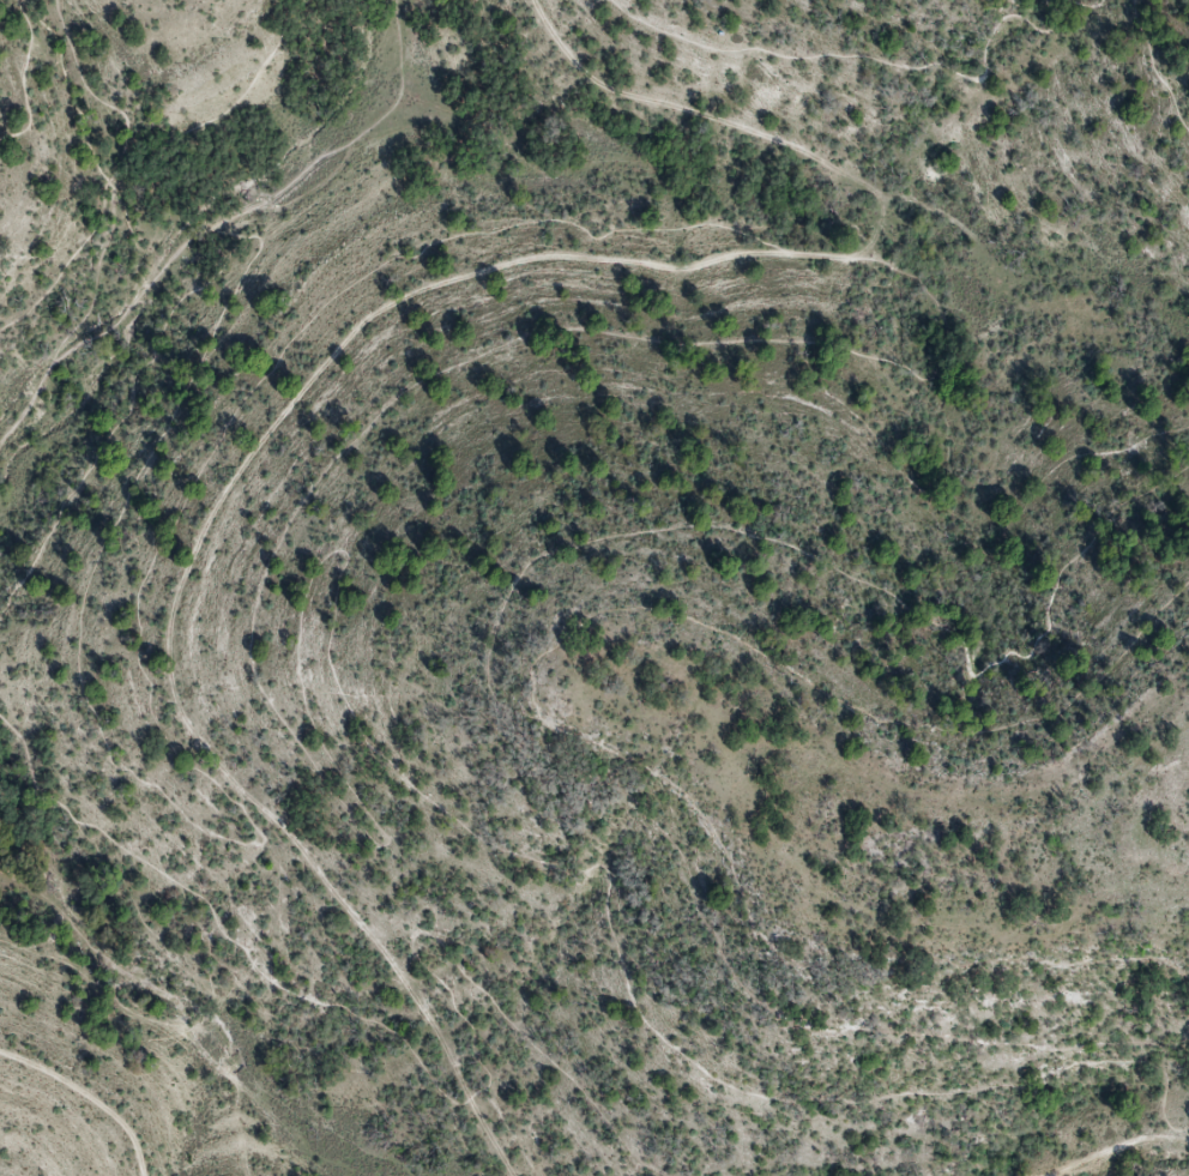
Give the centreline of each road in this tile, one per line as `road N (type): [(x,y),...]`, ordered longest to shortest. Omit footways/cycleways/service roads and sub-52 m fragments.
road 1 (track): [(517,1175),(467,1102),(449,1049),(382,951),(210,749),(171,689),(164,629),(183,560),(253,442),(366,322),(418,284),(572,255),(677,270),(752,253),(869,248),(891,205),(828,155),(610,92),(543,20),(535,0)]
road 2 (track): [(1053,1175),(1157,1141),(1188,1140)]

